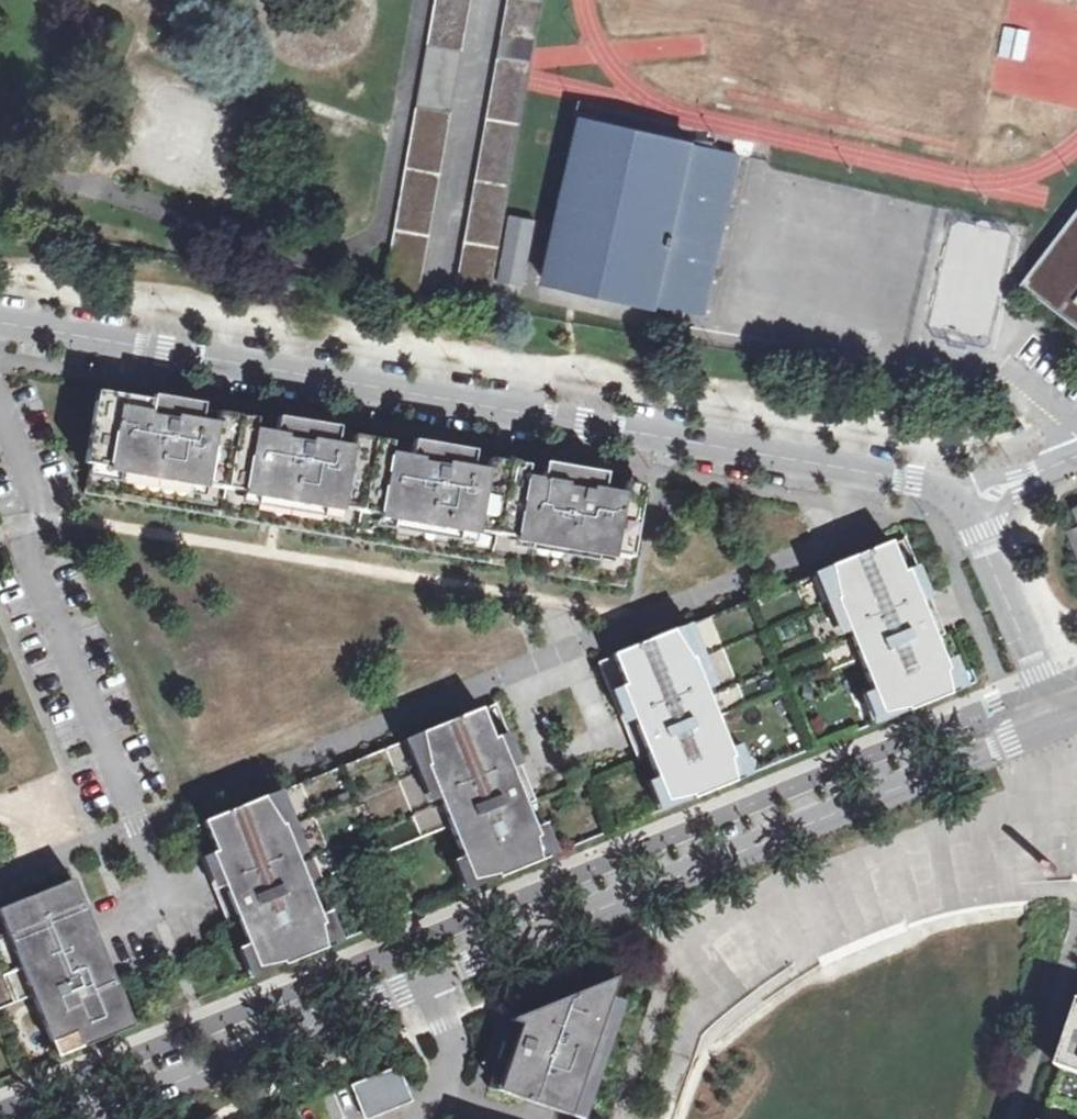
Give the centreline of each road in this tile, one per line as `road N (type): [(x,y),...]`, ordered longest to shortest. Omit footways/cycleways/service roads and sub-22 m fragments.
road 1 (residential): [(0,324),(959,491)]
road 2 (secondary): [(428,975),(1057,724)]
road 3 (secondary): [(76,1118),(428,975)]
road 4 (residential): [(959,491),(1057,724)]
road 5 (residential): [(428,975),(455,1044),(424,1118)]
road 6 (residential): [(1076,449),(959,491)]

